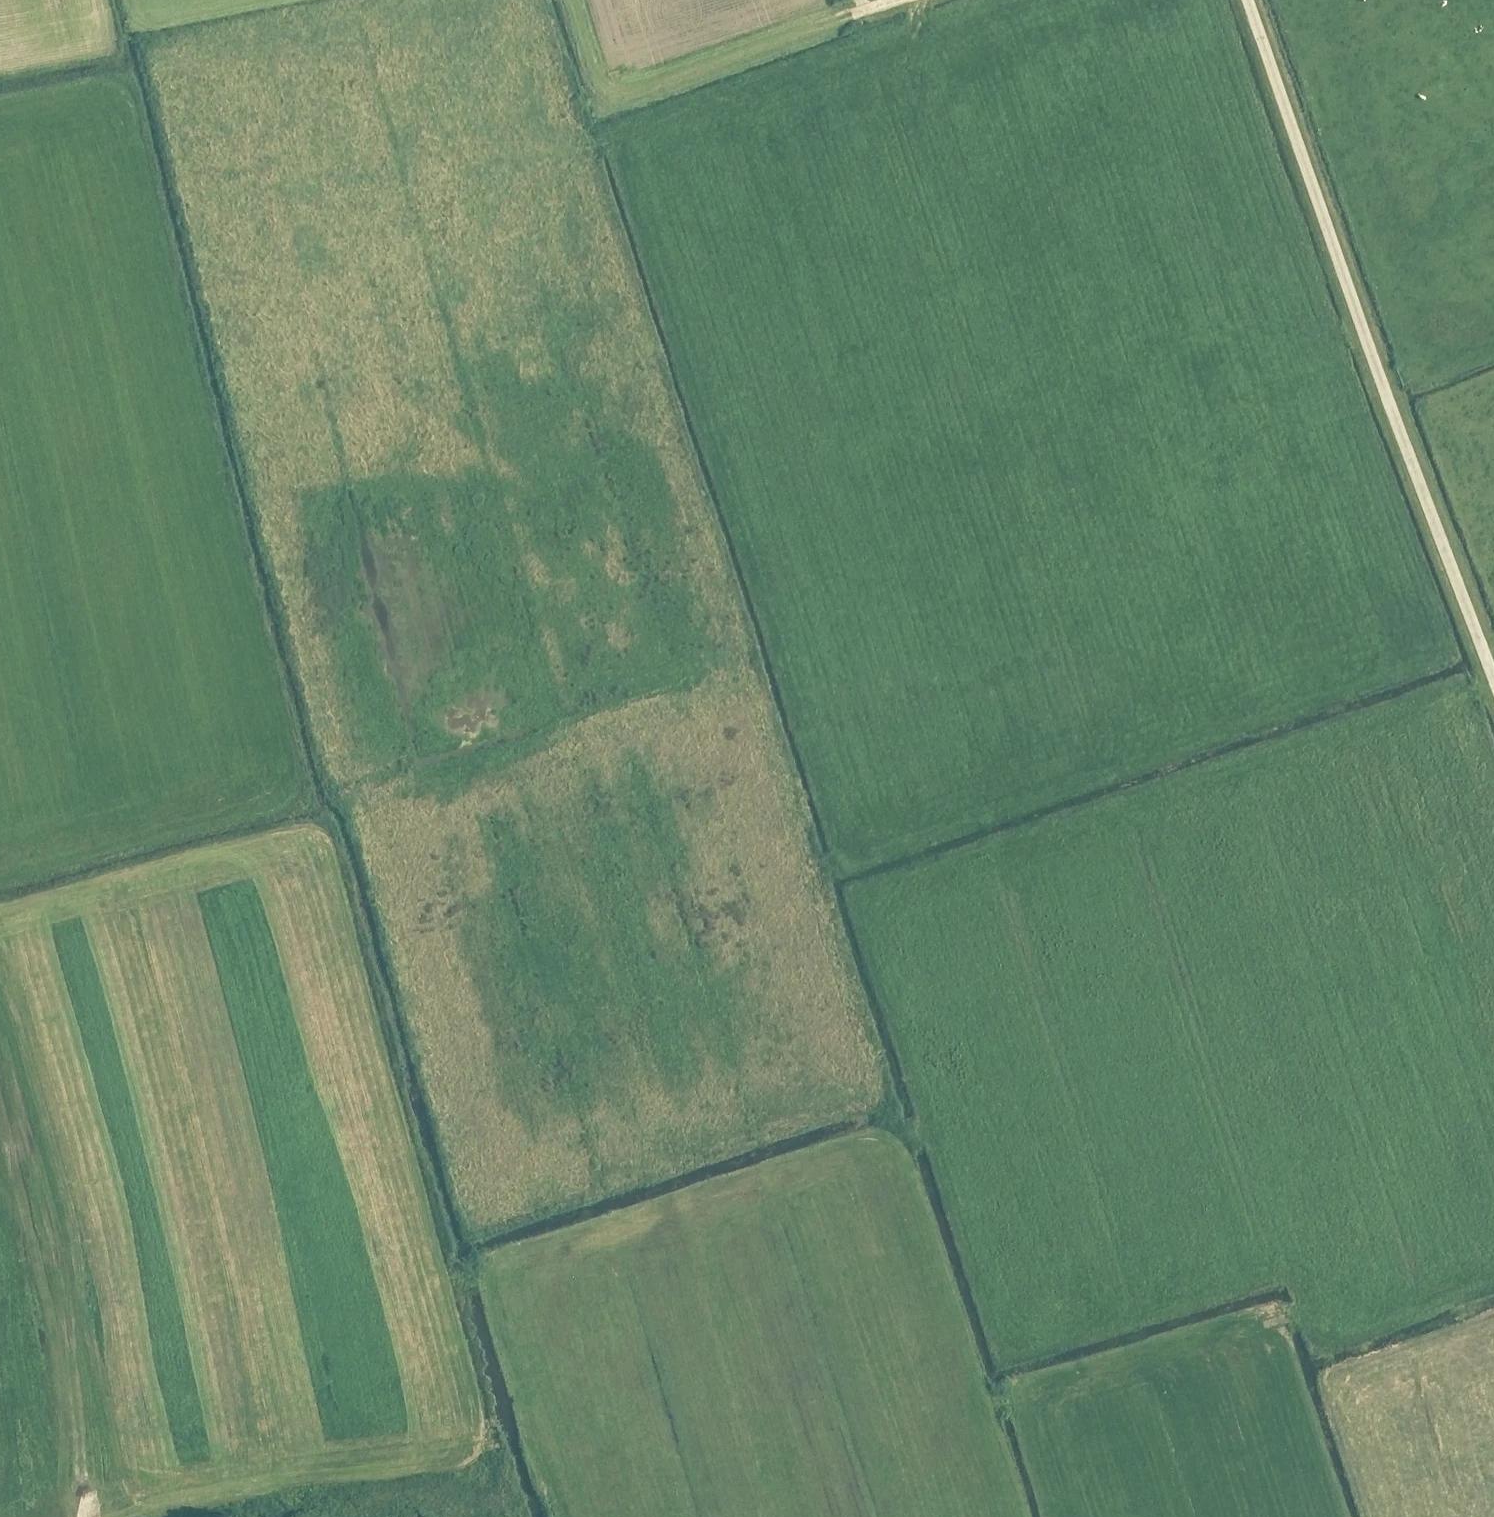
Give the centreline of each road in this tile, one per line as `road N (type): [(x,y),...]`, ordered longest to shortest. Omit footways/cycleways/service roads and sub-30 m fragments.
road 1 (unclassified): [(1493,685),(1247,0)]

